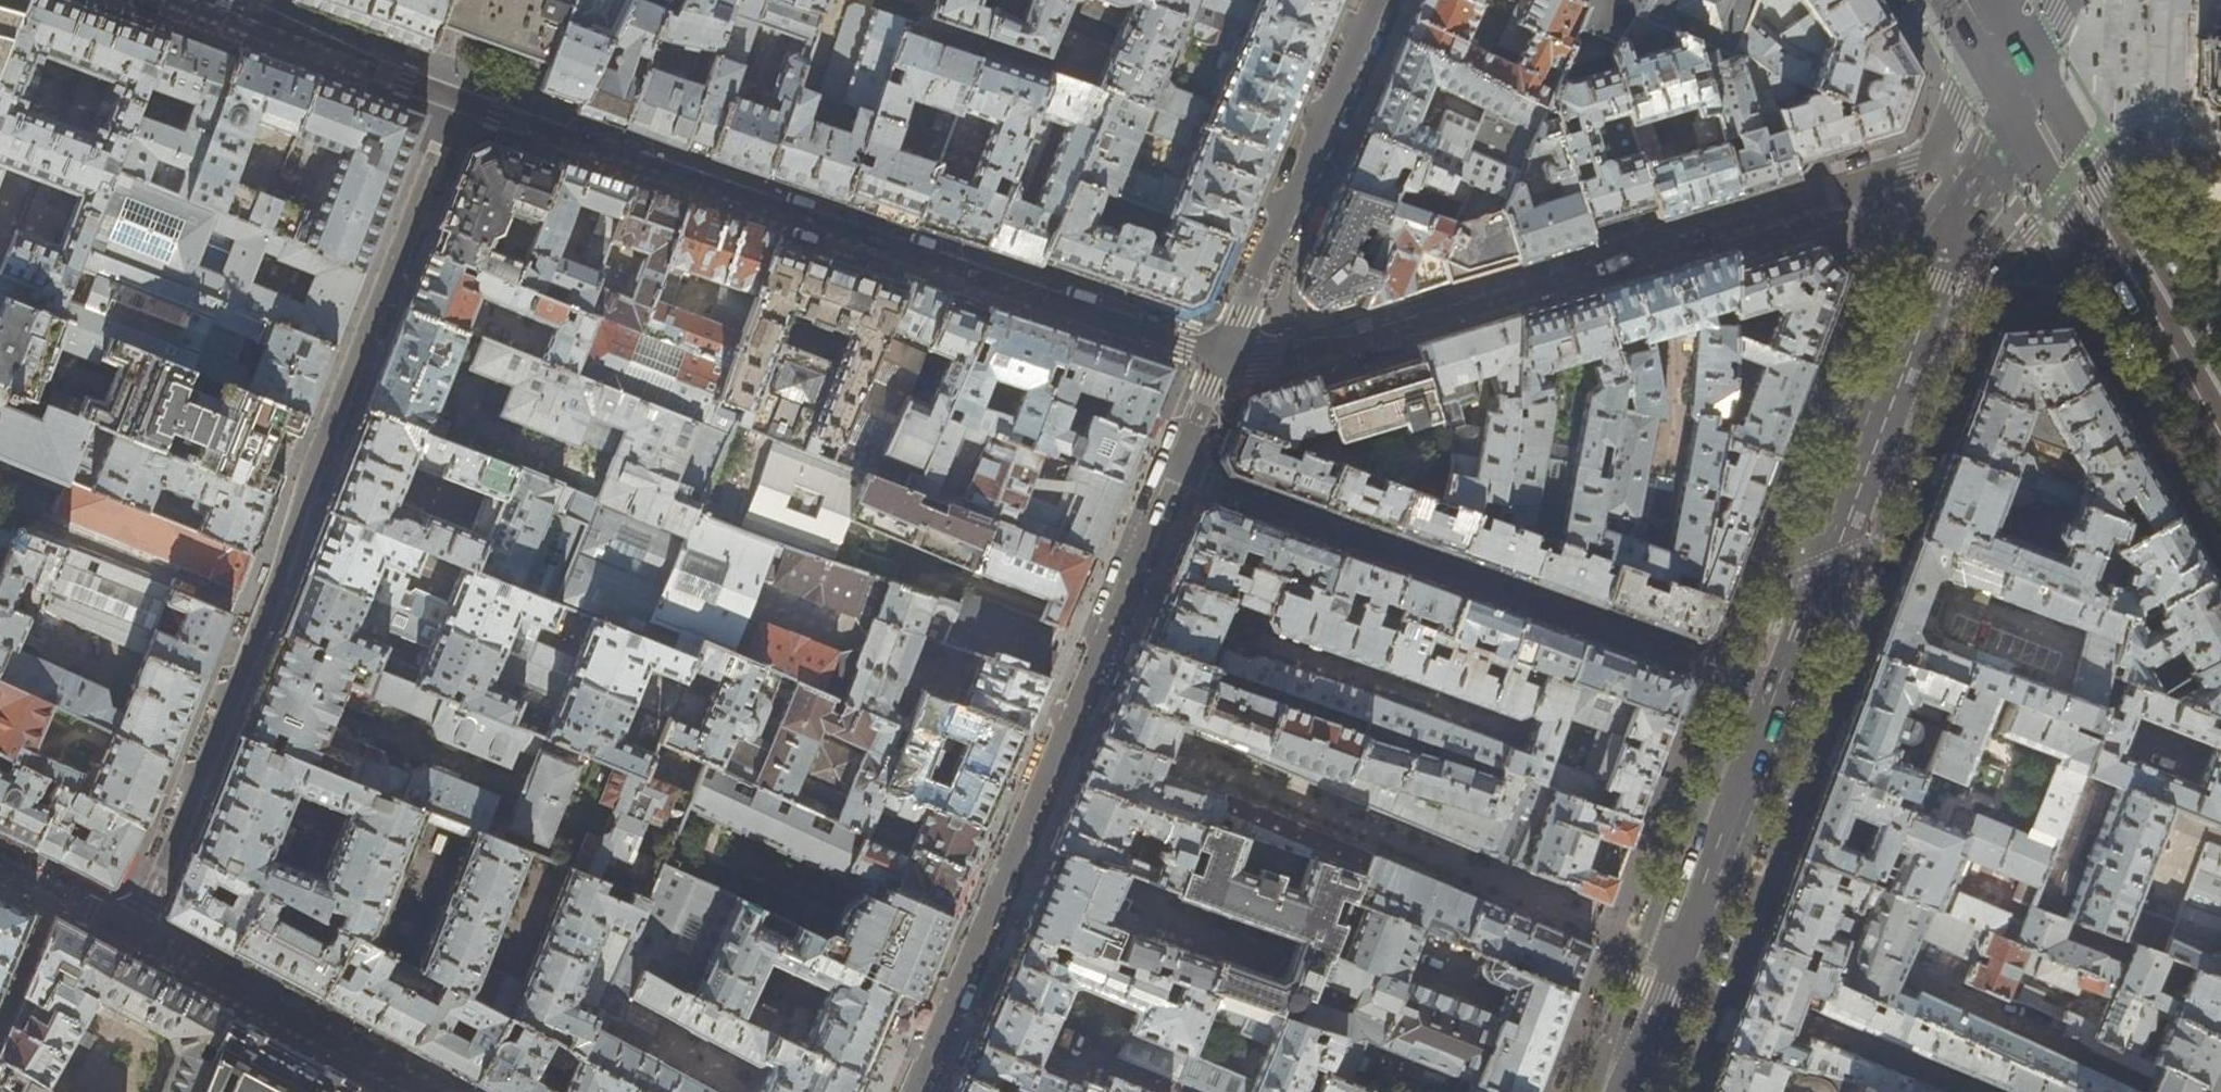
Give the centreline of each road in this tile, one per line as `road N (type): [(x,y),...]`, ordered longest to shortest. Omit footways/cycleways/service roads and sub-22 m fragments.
road 1 (residential): [(1223,353),(197,0)]
road 2 (residential): [(912,1091),(1173,472)]
road 3 (residential): [(1783,687),(1173,472)]
road 4 (residential): [(1844,191),(1290,356),(1223,353)]
road 5 (residential): [(434,1091),(0,866)]
road 6 (primary): [(1783,687),(1937,280)]
road 7 (primary): [(1630,1091),(1783,687)]
road 8 (primary): [(2220,431),(2022,86)]
road 9 (residential): [(1377,0),(1223,353)]
road 10 (residential): [(1994,38),(1937,149),(1907,172),(1844,191)]
road 11 (primary): [(1937,280),(2022,86)]
road 12 (residential): [(1937,280),(1875,206),(1844,191)]
road 13 (residential): [(1173,472),(1223,353)]

